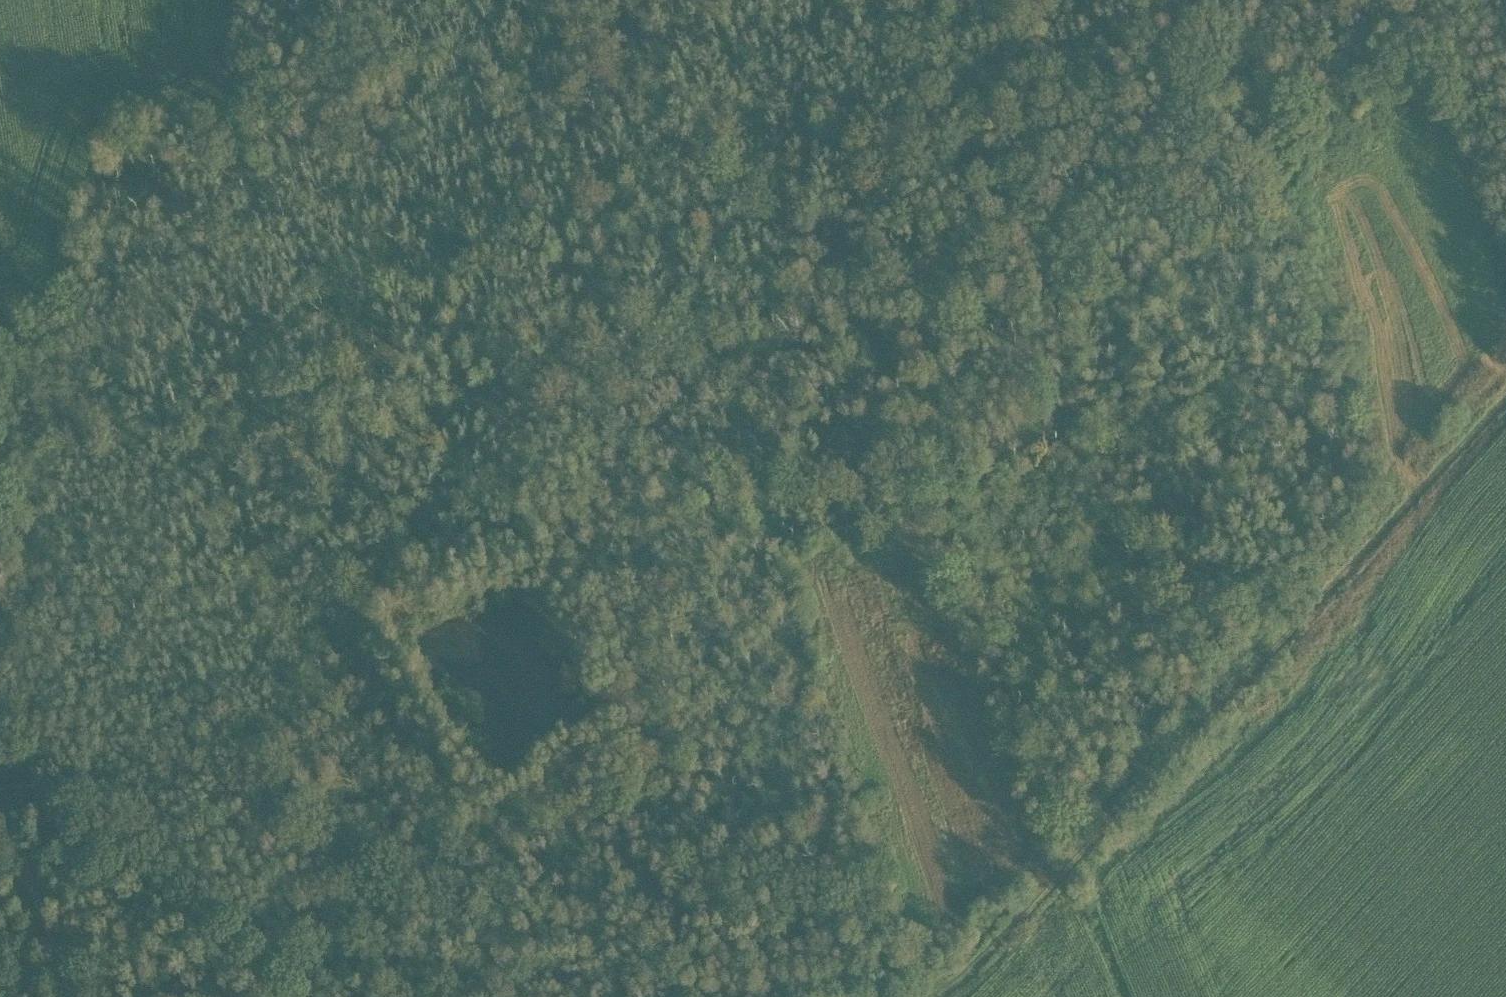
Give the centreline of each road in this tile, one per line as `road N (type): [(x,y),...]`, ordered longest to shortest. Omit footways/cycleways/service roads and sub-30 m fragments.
road 1 (track): [(1505,403),(946,996)]
road 2 (track): [(71,996),(0,810)]

